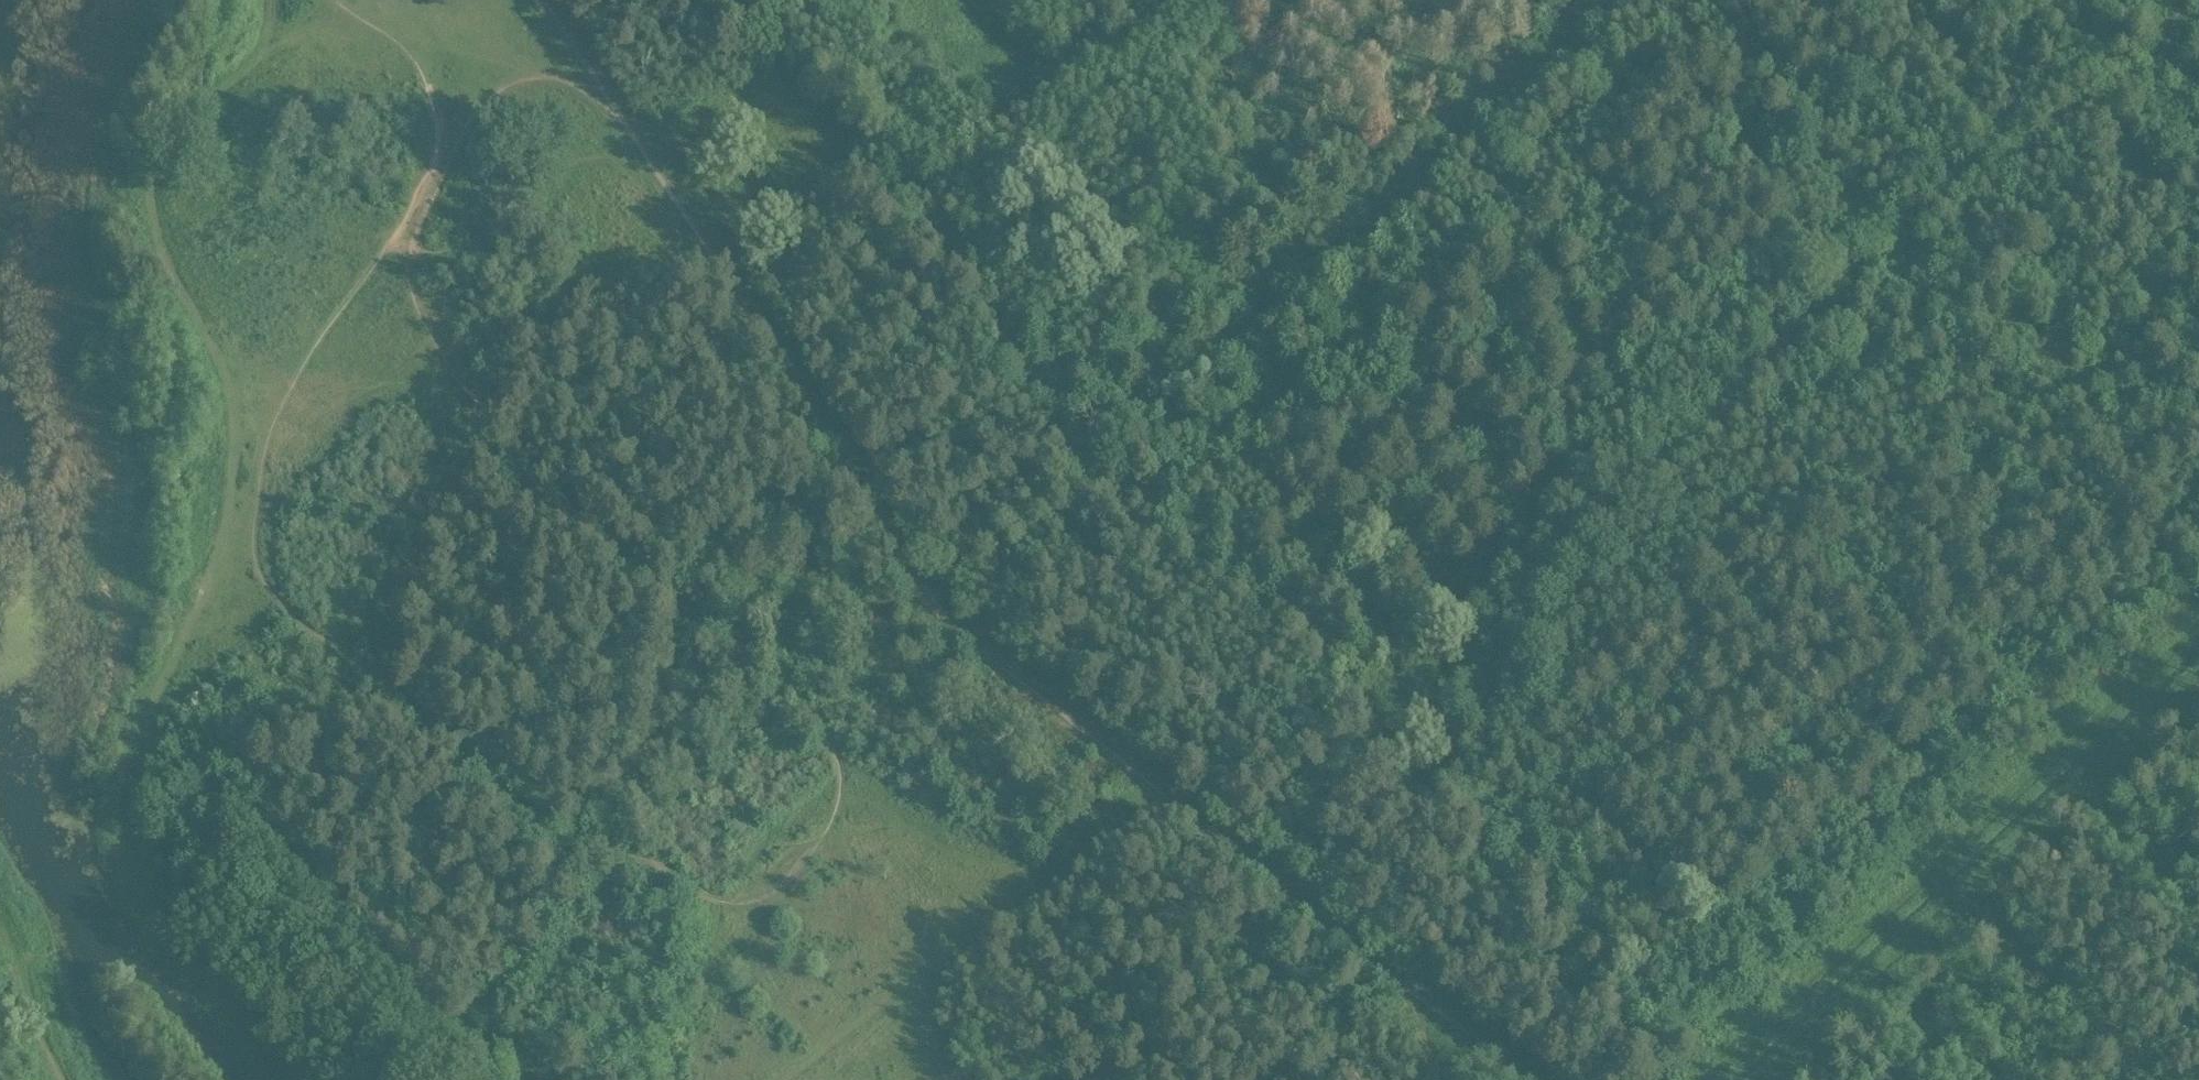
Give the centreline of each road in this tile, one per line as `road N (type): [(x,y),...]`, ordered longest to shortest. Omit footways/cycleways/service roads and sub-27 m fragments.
road 1 (track): [(61,1079),(0,933)]

